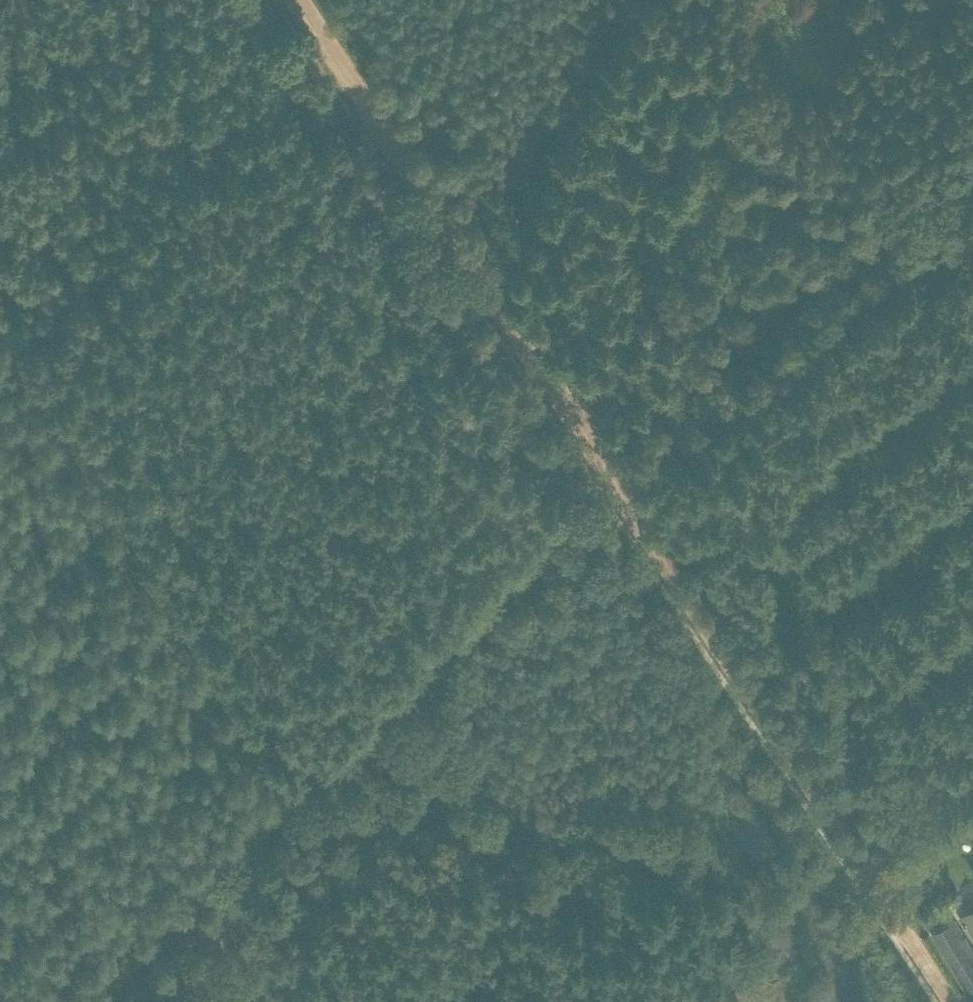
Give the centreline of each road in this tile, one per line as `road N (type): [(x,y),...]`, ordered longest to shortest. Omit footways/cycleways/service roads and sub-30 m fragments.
road 1 (unclassified): [(945,1001),(291,0)]
road 2 (track): [(302,799),(0,333)]
road 3 (track): [(467,269),(611,0)]

